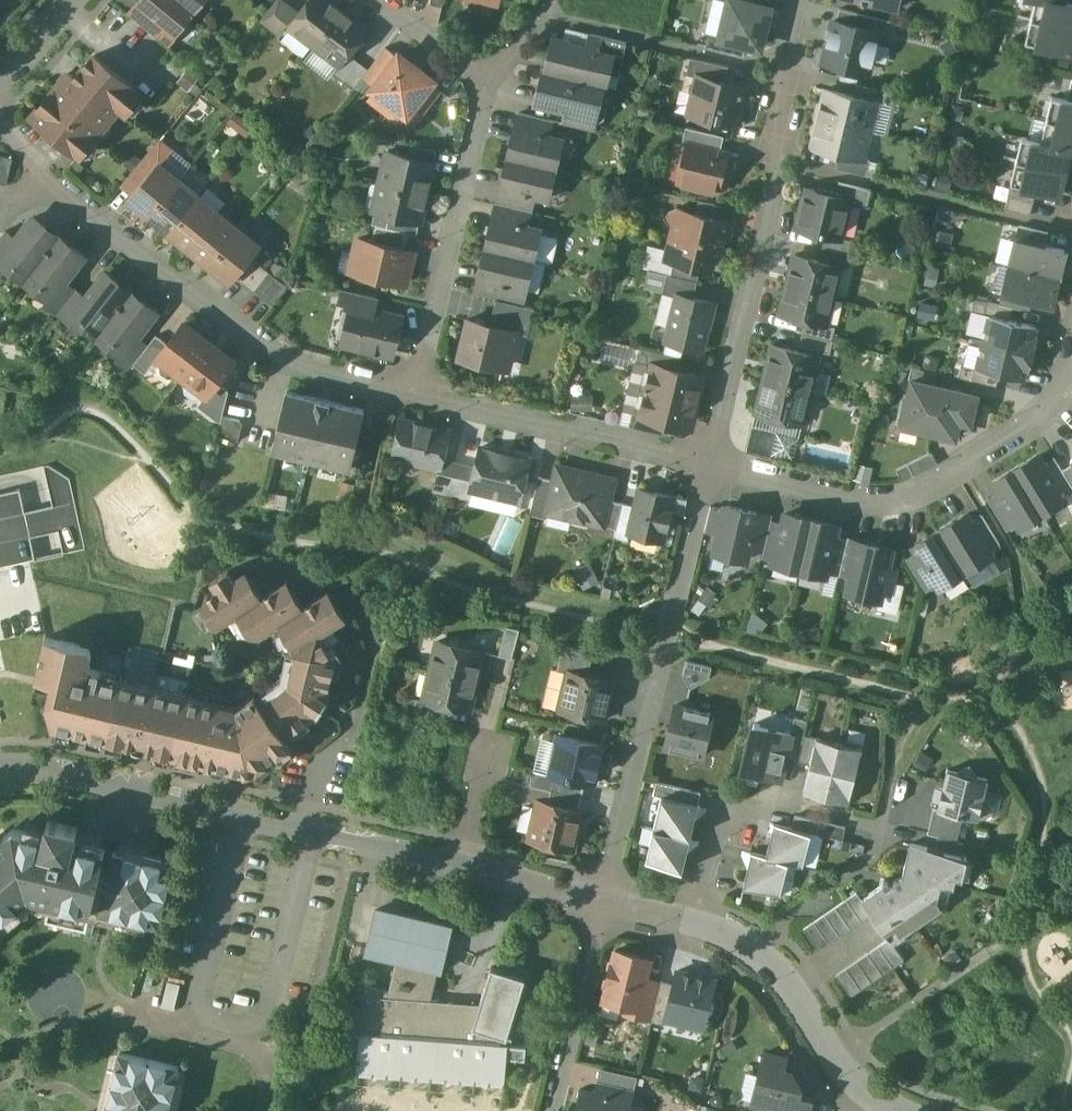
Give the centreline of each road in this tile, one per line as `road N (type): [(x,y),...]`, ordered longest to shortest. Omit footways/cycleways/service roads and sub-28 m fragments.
road 1 (residential): [(606,901),(72,773),(0,770)]
road 2 (residential): [(802,0),(774,122),(777,163),(707,465)]
road 3 (residential): [(707,465),(606,901)]
road 4 (residential): [(410,392),(281,361),(41,183)]
road 5 (residential): [(1071,361),(1057,400),(1030,423),(873,507),(707,465)]
road 6 (residential): [(876,1103),(758,946),(734,933),(606,901)]
road 7 (residential): [(488,83),(410,392)]
road 8 (residential): [(707,465),(410,392)]
road 9 (residential): [(606,901),(556,1110)]
road 10 (residential): [(376,0),(488,83)]

